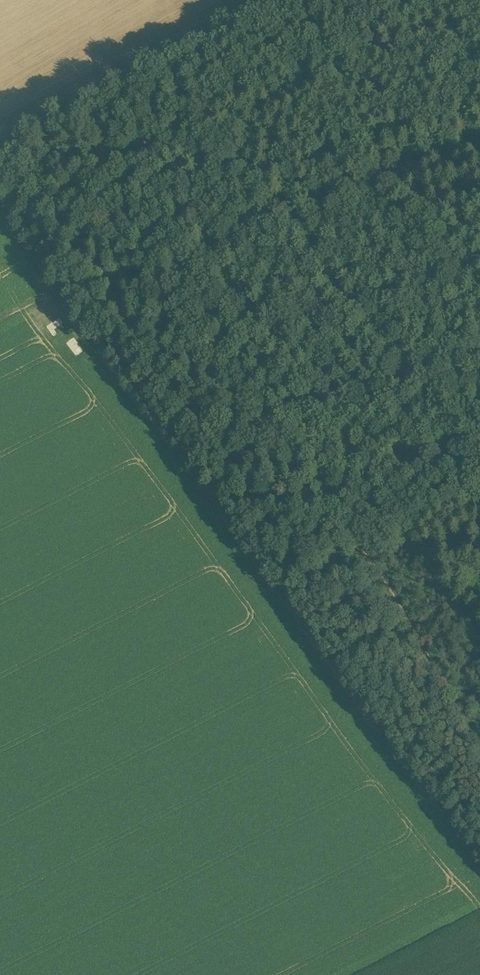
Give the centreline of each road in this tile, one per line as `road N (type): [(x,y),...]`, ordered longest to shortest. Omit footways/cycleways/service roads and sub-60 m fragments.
road 1 (track): [(171,274),(209,320),(357,553),(479,784)]
road 2 (track): [(280,206),(171,274),(66,284),(0,316)]
road 3 (track): [(306,0),(335,67),(224,132),(280,206)]
road 4 (track): [(479,148),(390,181),(280,206)]
road 5 (track): [(357,553),(479,486)]
road 6 (track): [(335,67),(390,181)]

